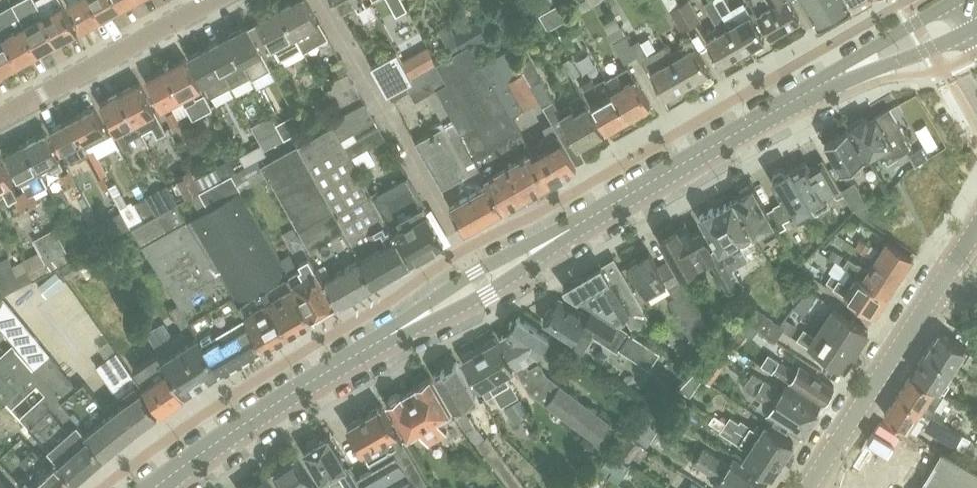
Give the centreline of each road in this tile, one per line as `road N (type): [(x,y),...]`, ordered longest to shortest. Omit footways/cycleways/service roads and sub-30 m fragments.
road 1 (tertiary): [(154,487),(323,374),(830,80)]
road 2 (residential): [(221,0),(0,123)]
road 3 (unclassified): [(807,487),(930,299)]
road 4 (tertiary): [(830,80),(976,26)]
road 5 (tertiary): [(955,0),(830,80)]

